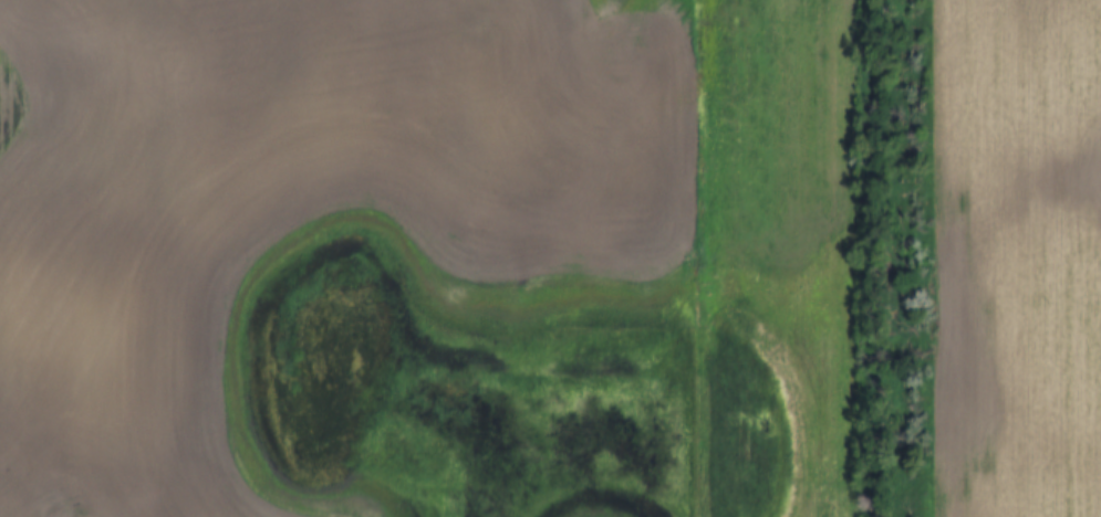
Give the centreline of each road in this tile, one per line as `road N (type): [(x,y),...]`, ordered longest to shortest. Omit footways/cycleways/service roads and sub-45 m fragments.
road 1 (track): [(702,516),(701,0)]

